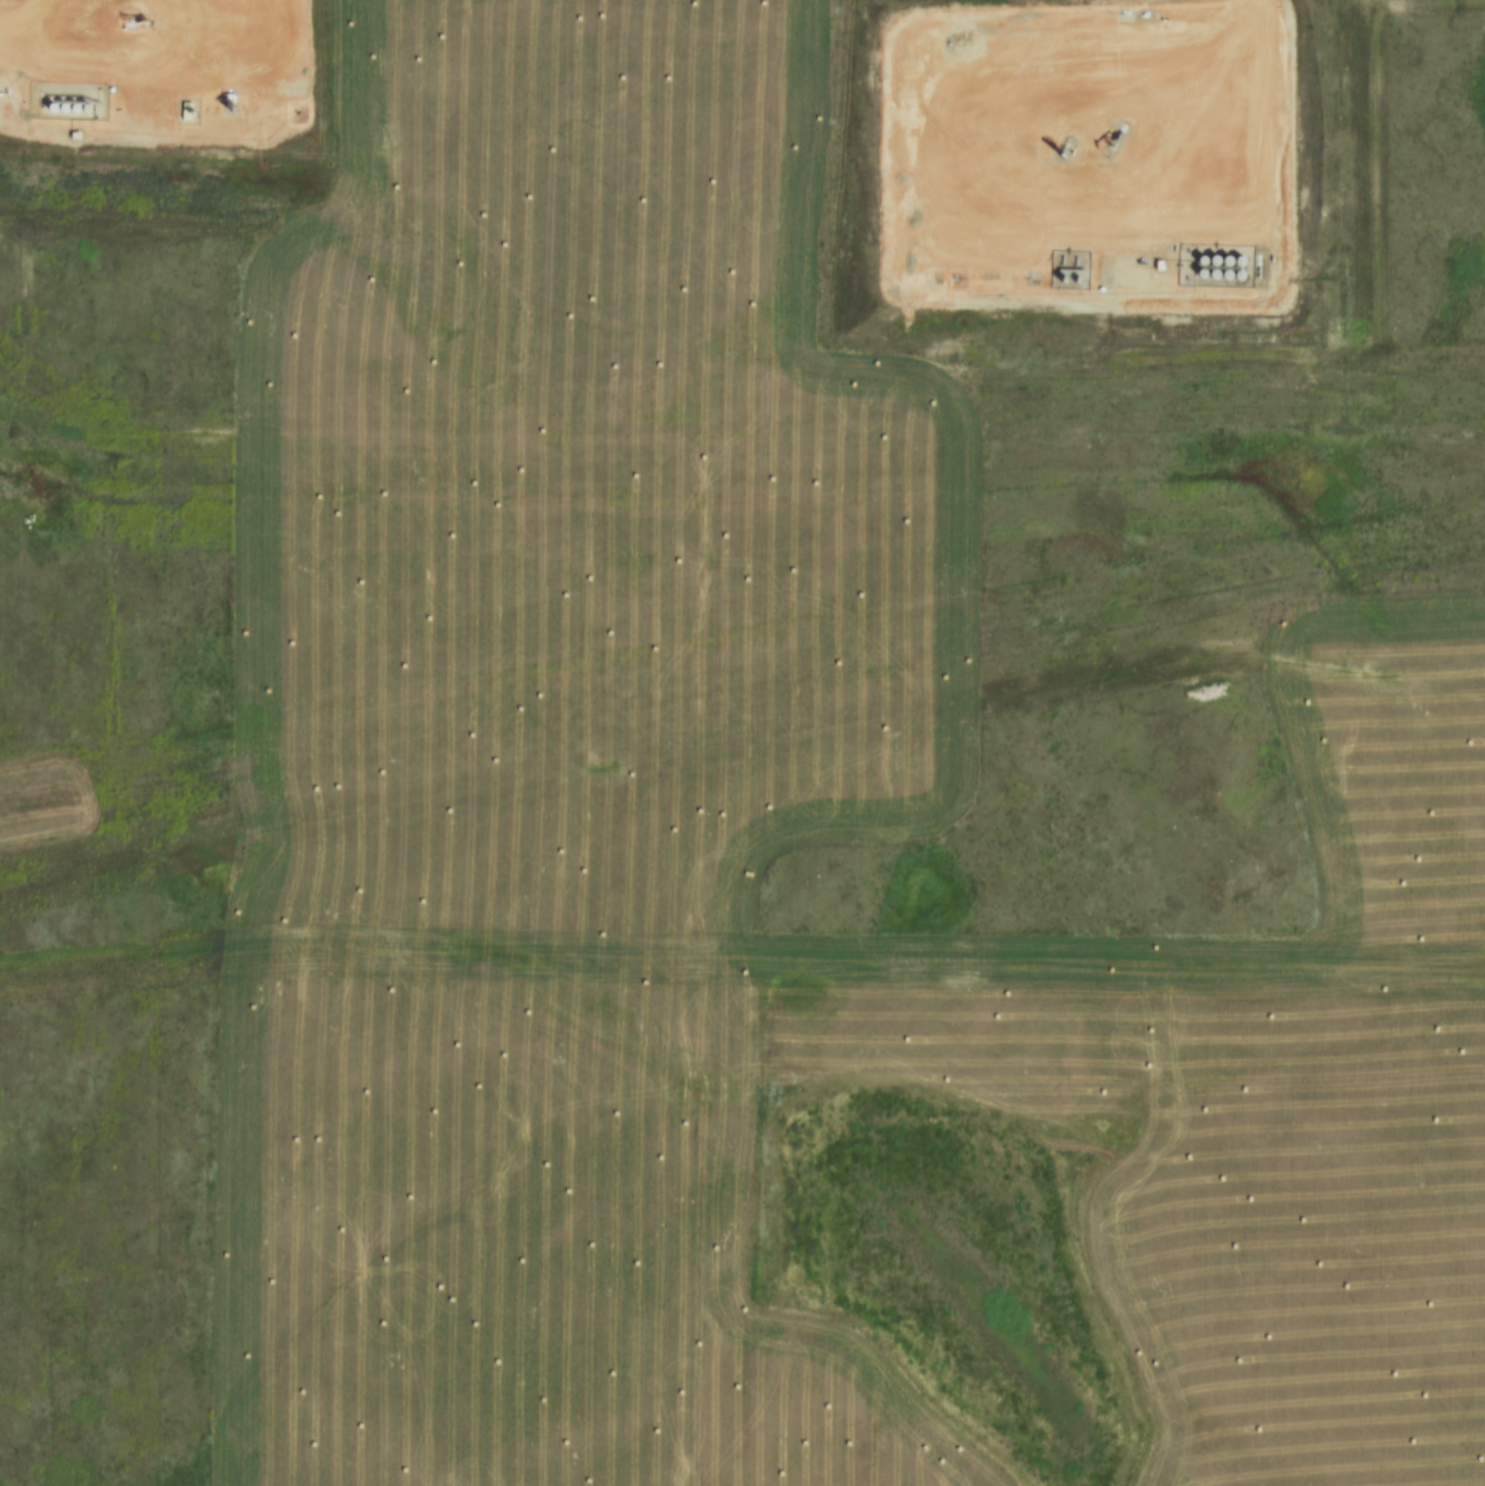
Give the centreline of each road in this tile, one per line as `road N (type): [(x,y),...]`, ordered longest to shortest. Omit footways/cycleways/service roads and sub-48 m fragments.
road 1 (track): [(748,1485),(749,955)]

